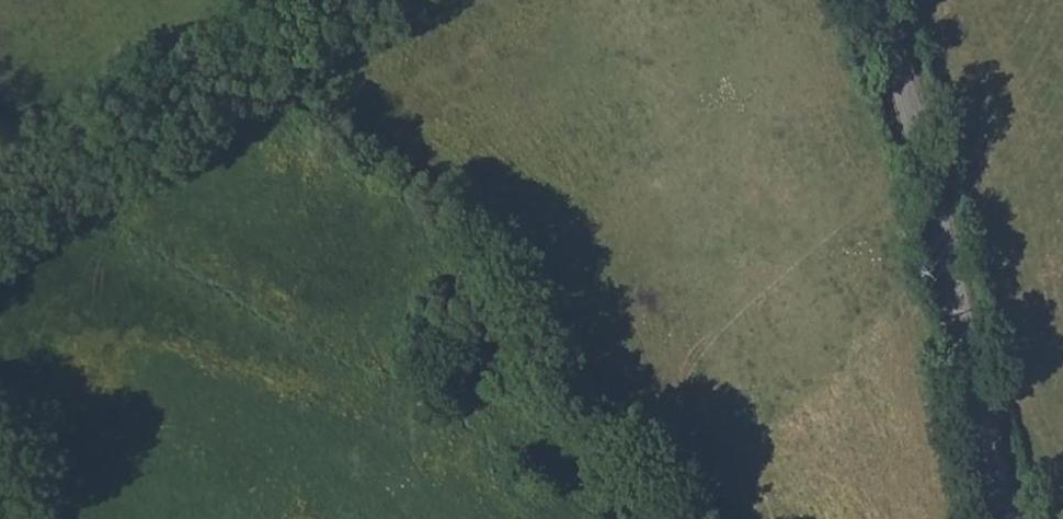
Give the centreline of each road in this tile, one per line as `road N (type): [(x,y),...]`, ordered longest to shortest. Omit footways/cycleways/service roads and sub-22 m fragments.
road 1 (tertiary): [(1014,518),(978,417),(912,116),(871,0)]
road 2 (track): [(347,0),(0,235)]

